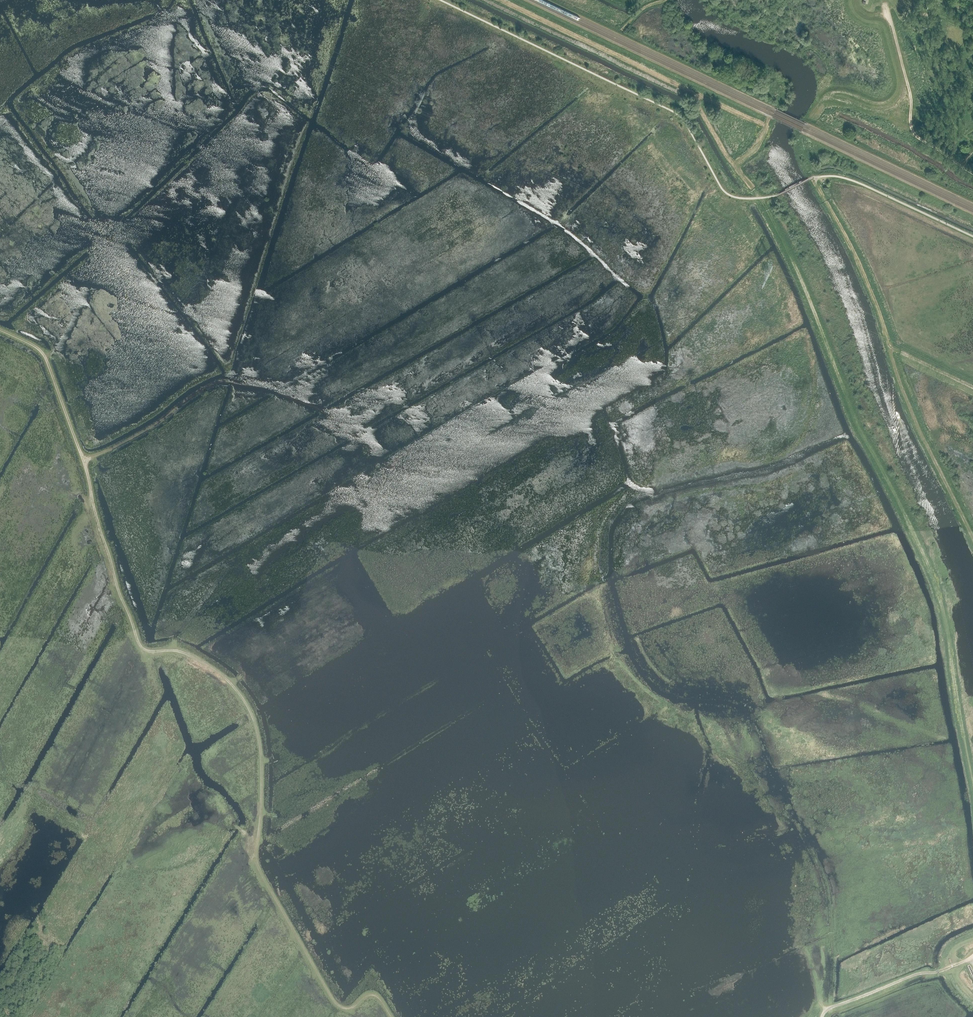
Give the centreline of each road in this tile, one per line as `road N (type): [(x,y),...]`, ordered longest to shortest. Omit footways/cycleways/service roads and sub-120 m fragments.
road 1 (track): [(0,331),(37,349),(48,364),(138,641),(203,662),(251,710),(262,779),(257,865),(282,914),(338,1005),(351,1008),(374,994),(392,1016)]
road 2 (track): [(972,538),(904,392),(869,285),(815,178)]
road 3 (track): [(884,0),(910,94),(911,129),(972,175)]
road 4 (track): [(822,1016),(972,956)]

